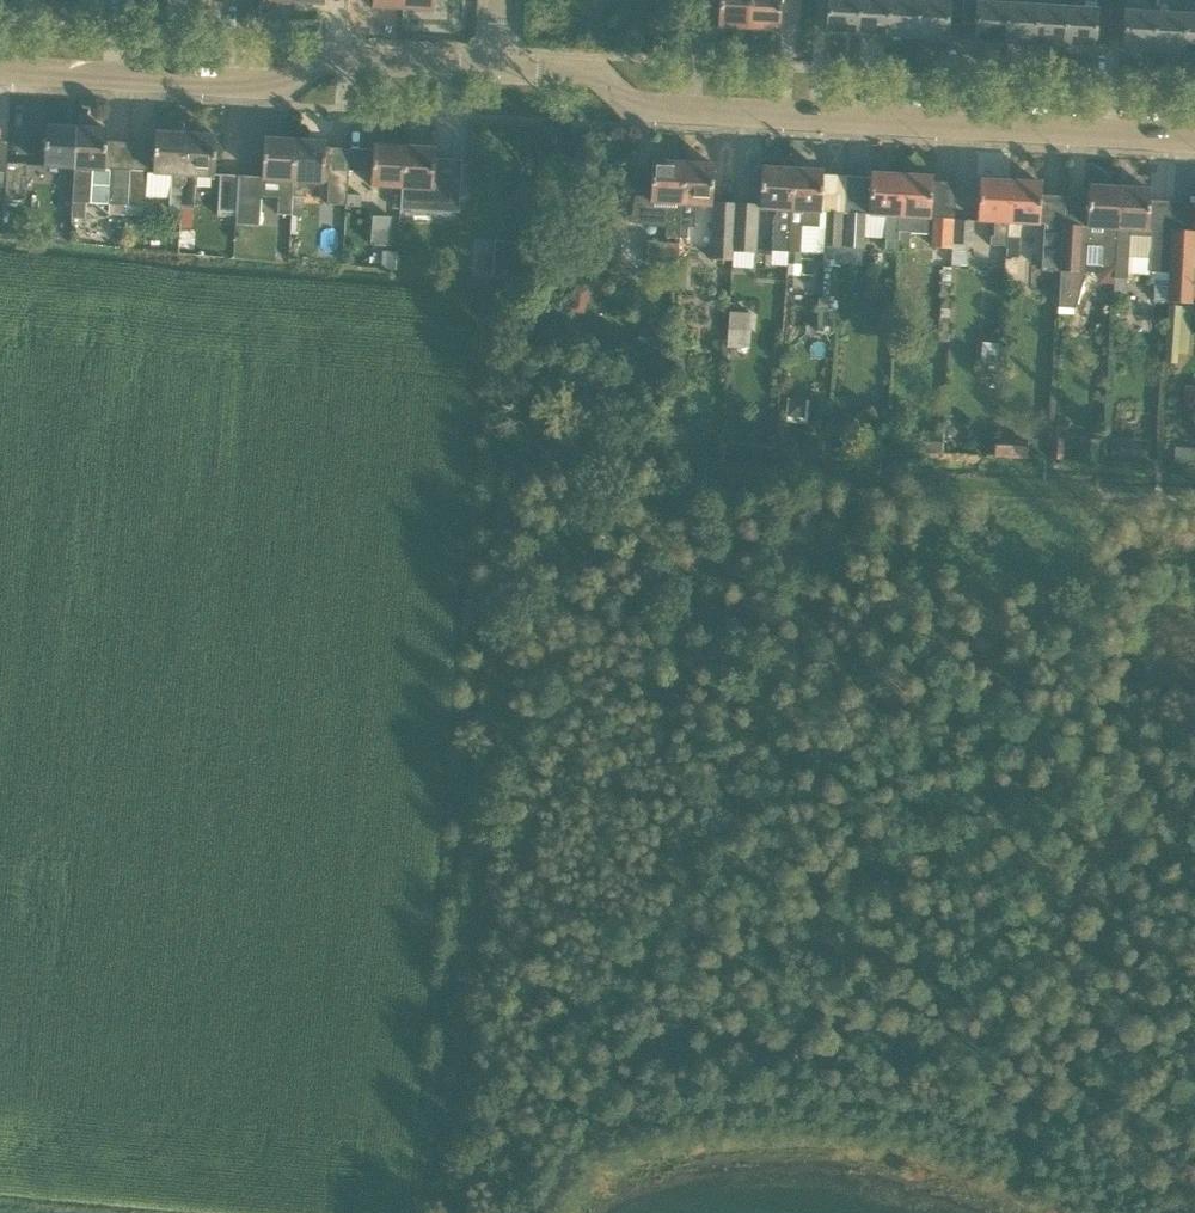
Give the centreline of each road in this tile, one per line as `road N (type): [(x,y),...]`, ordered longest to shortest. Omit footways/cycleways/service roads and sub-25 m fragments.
road 1 (residential): [(1194,138),(657,111),(570,64),(497,61)]
road 2 (residential): [(497,61),(327,54),(288,87),(0,71)]

